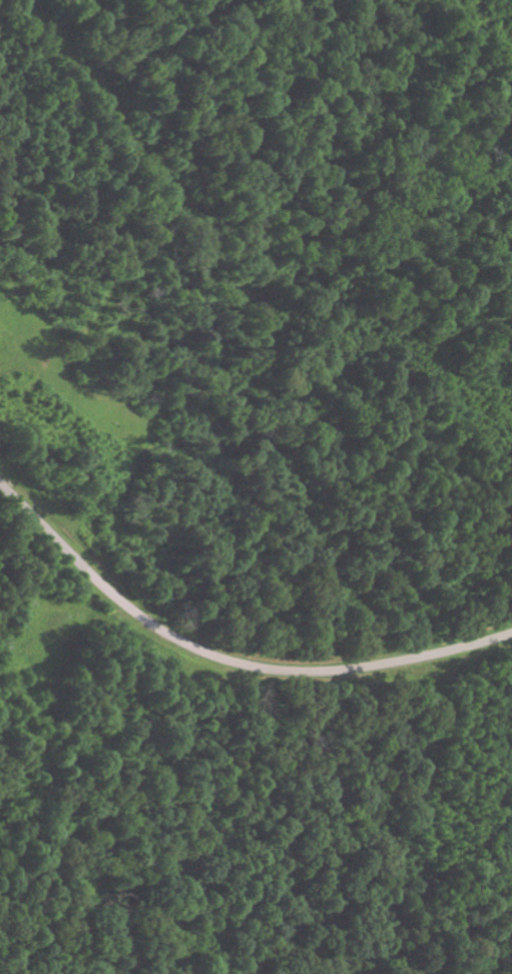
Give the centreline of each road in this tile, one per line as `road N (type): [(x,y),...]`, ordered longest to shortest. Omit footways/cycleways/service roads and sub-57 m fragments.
road 1 (residential): [(0,482),(122,603),(219,657),(330,669),(511,631)]

